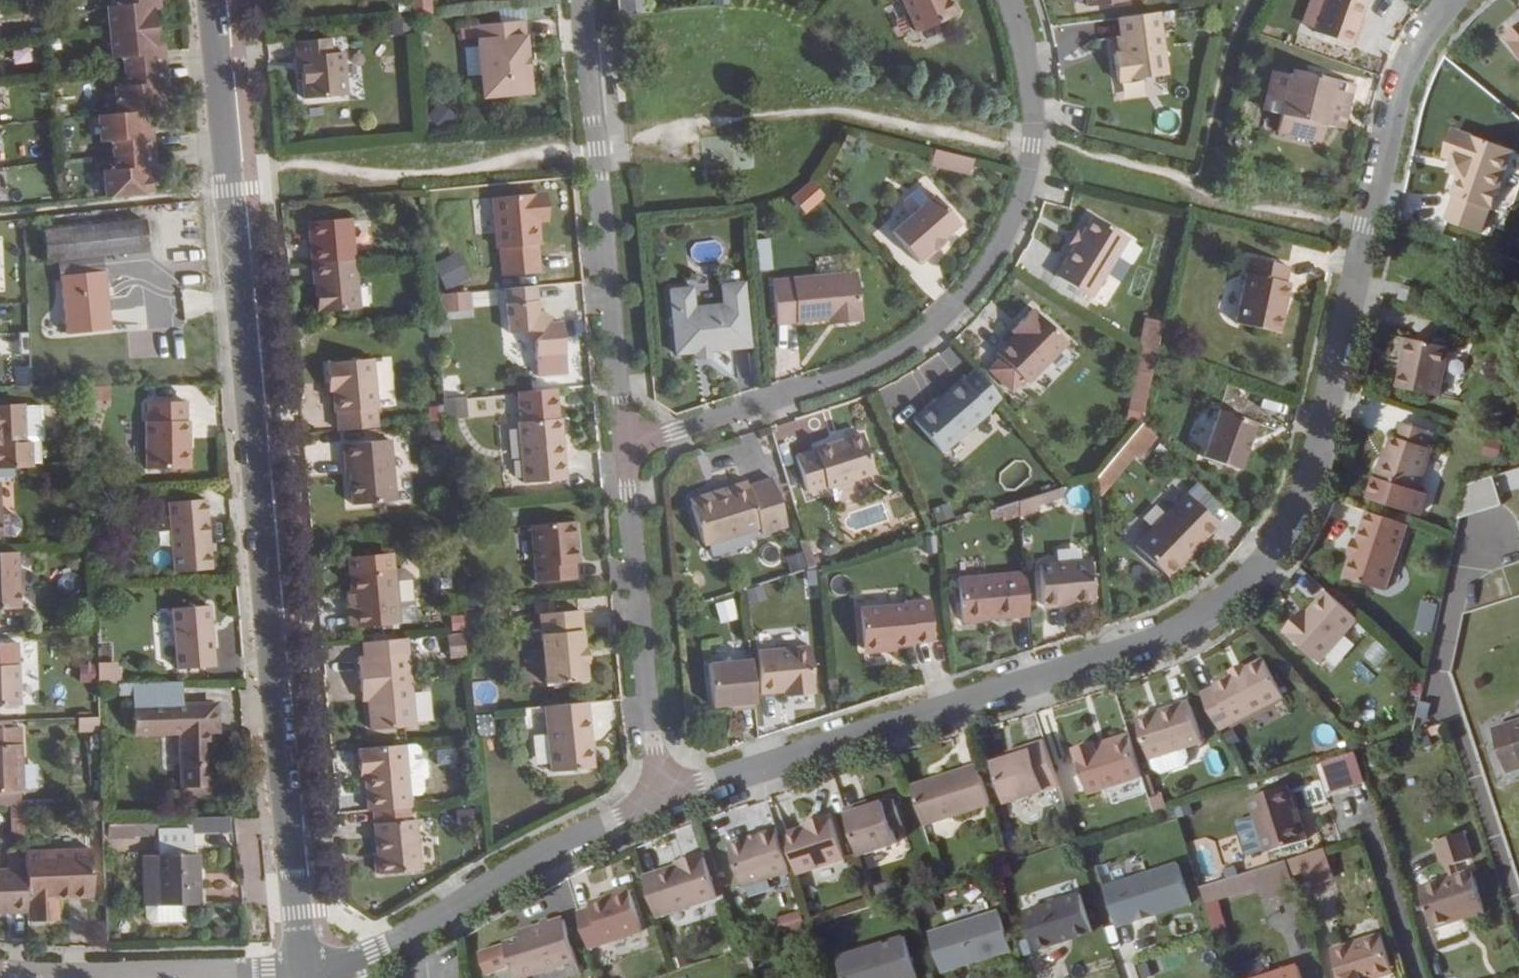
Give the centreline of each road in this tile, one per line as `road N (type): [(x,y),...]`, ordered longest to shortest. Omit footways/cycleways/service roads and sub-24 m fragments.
road 1 (residential): [(663,803),(1145,645),(1185,626),(1260,566),(1303,497),(1396,97),(1418,36),(1450,0)]
road 2 (tertiary): [(303,969),(207,0)]
road 3 (residential): [(624,442),(677,433),(850,374),(936,322),(984,271),(1017,207),(1032,121),(1003,0)]
road 4 (residential): [(624,442),(581,0)]
road 5 (residential): [(303,969),(378,953),(509,876),(663,803)]
road 6 (residential): [(663,803),(624,442)]
road 7 (residential): [(97,977),(303,969)]

